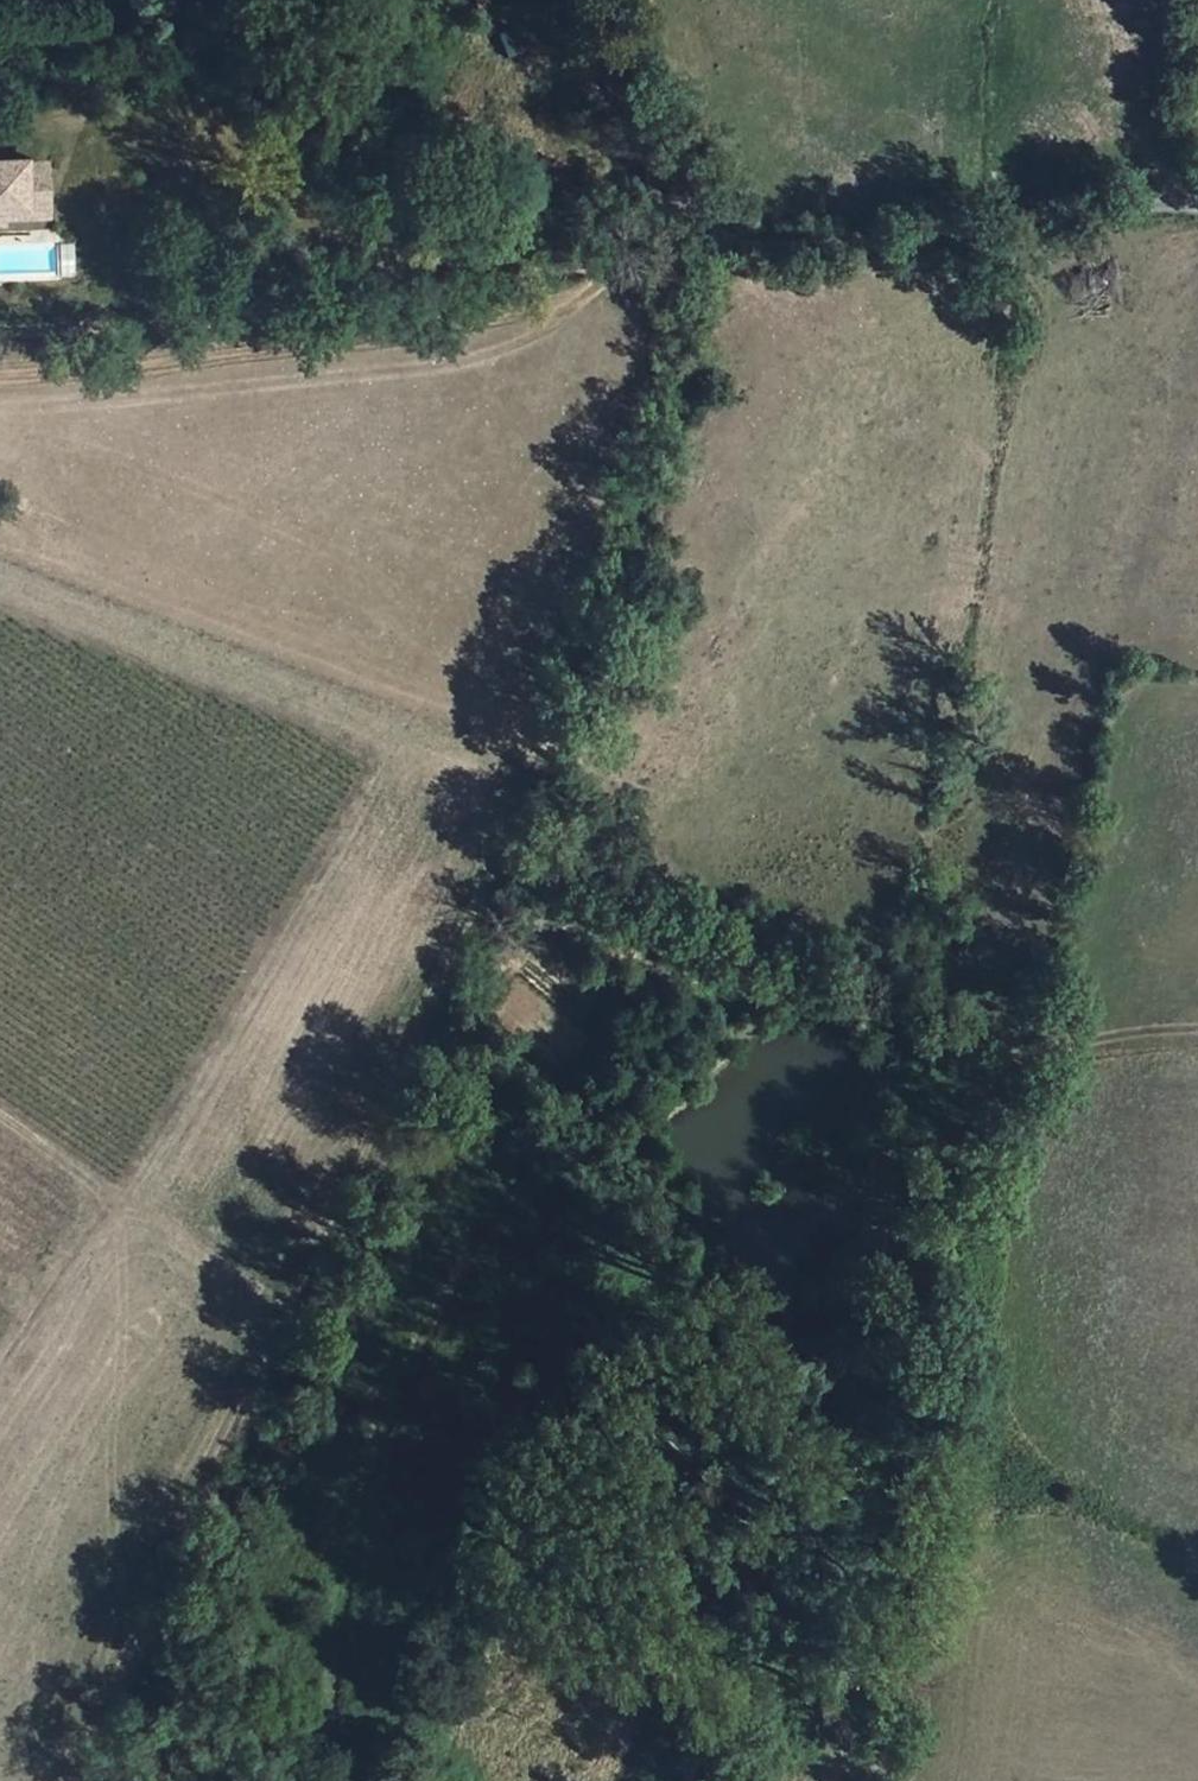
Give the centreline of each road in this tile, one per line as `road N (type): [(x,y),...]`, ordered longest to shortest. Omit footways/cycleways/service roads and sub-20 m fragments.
road 1 (track): [(717,243),(401,298),(0,330)]
road 2 (unclassified): [(1197,202),(1112,202),(717,243)]

